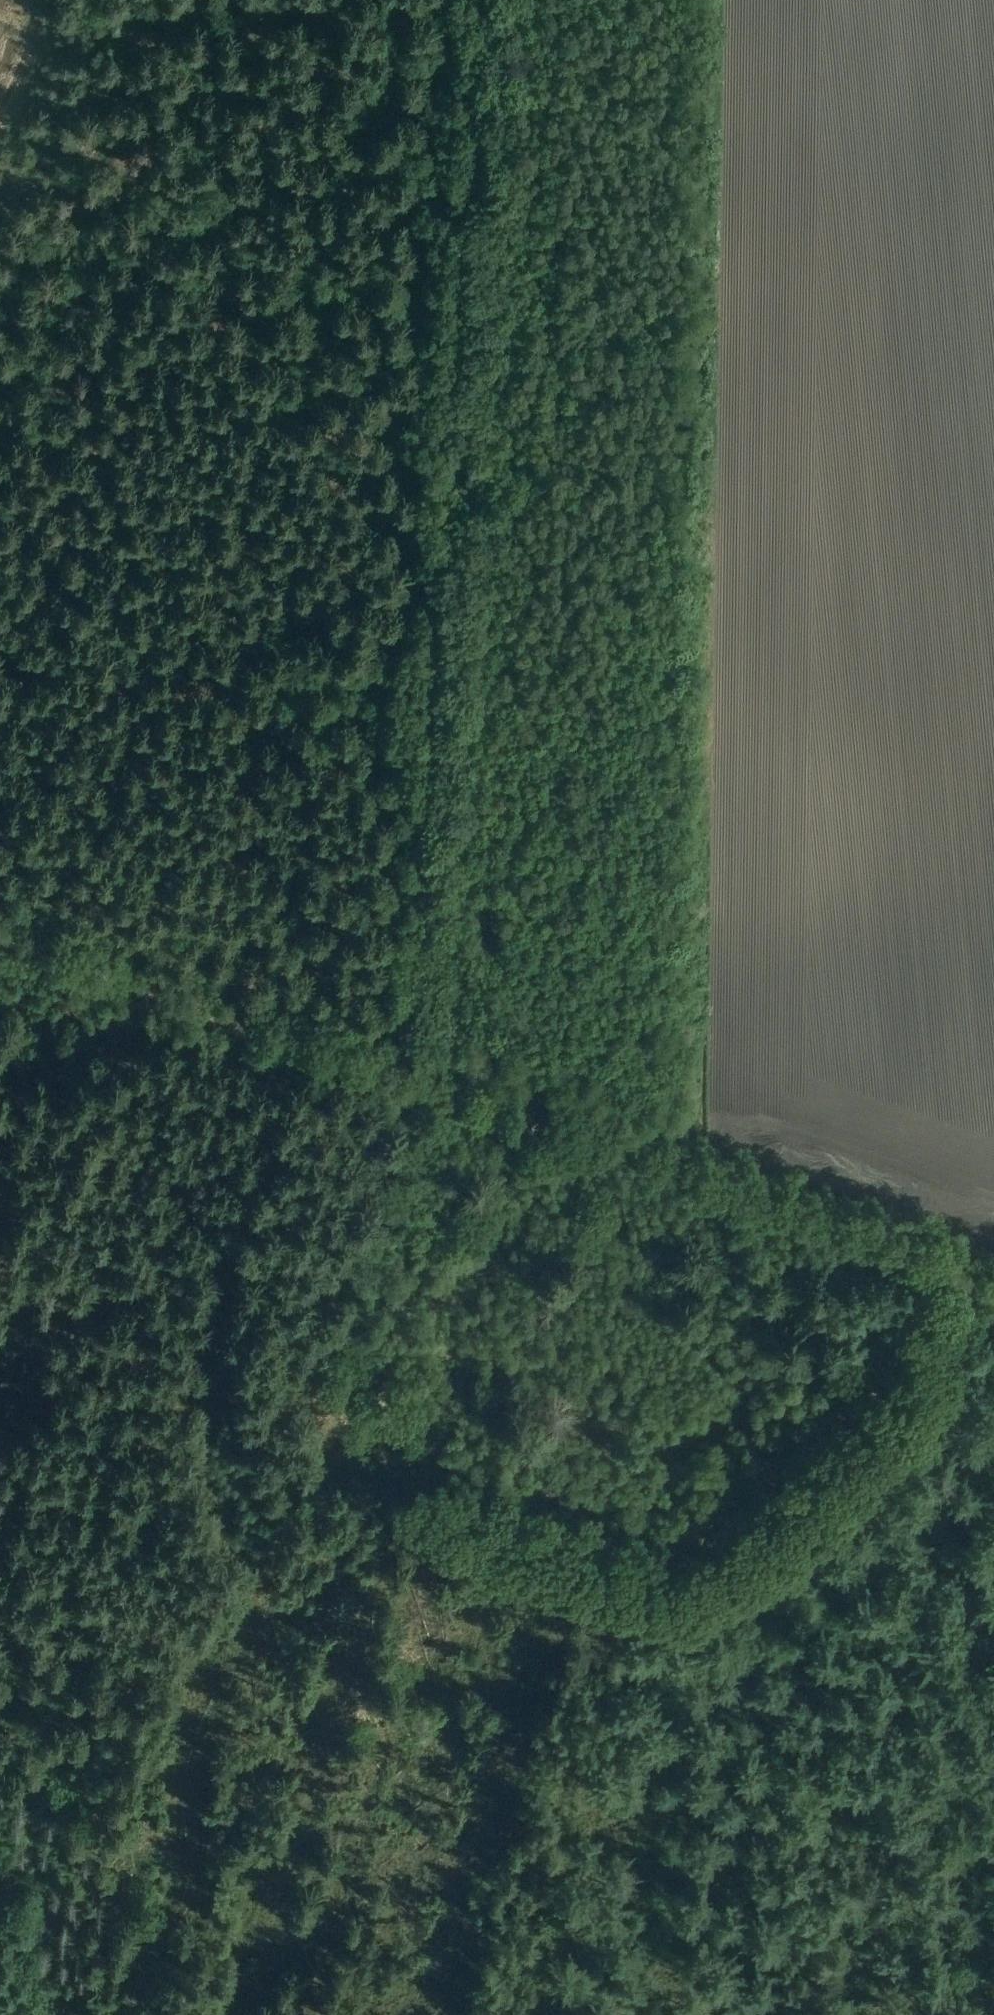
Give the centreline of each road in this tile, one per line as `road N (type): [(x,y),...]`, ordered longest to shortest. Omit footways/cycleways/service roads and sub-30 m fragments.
road 1 (track): [(492,0),(420,1086)]
road 2 (track): [(420,1086),(993,1286)]
road 3 (track): [(0,941),(420,1086)]

